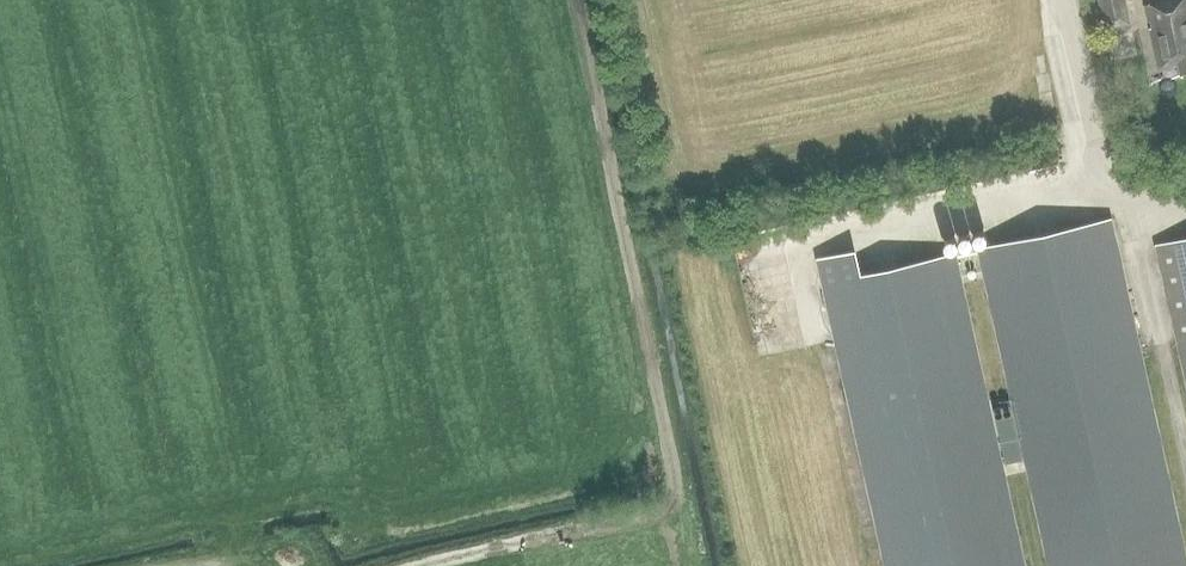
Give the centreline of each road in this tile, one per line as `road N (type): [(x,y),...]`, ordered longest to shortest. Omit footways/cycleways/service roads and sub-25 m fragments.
road 1 (unclassified): [(462,565),(652,524),(665,498),(664,450),(568,0)]

